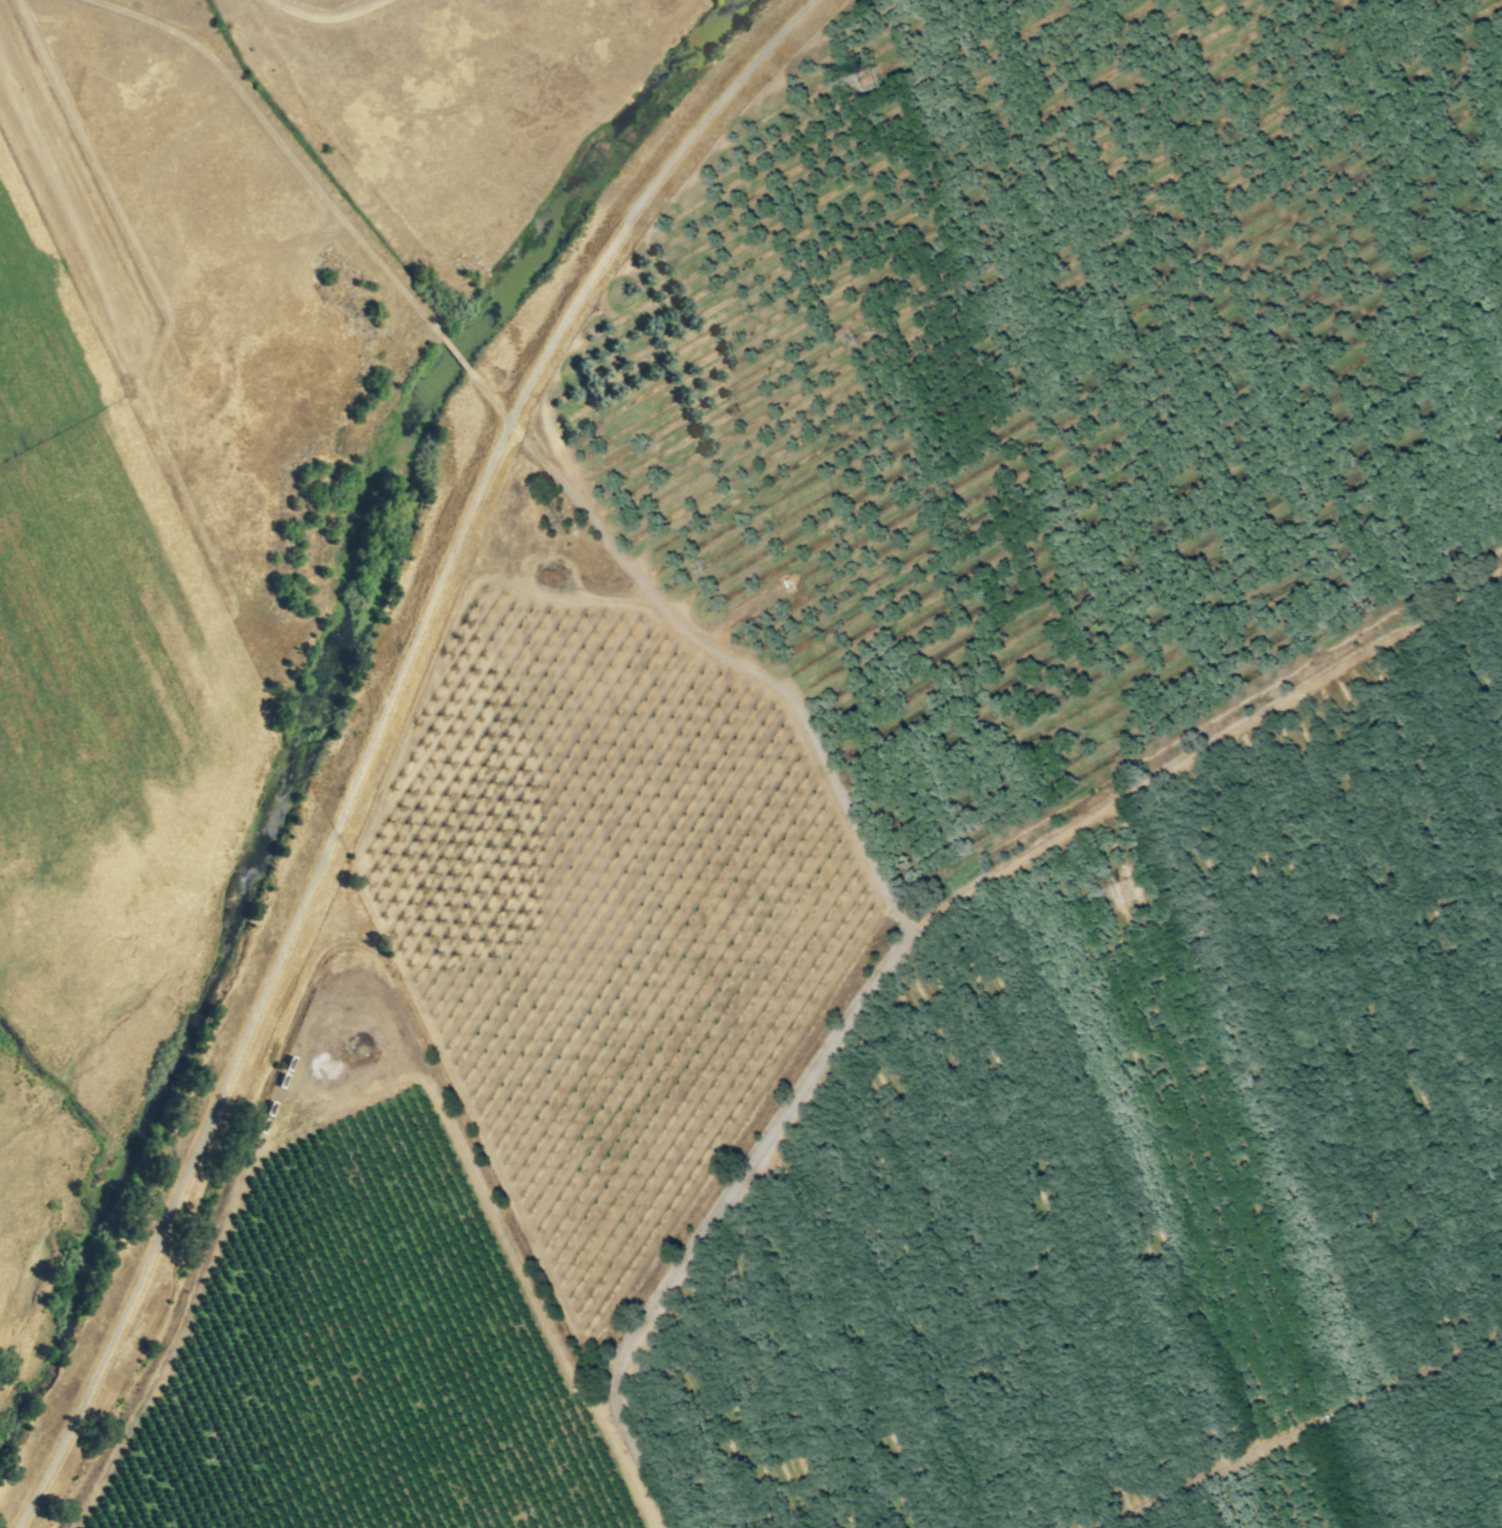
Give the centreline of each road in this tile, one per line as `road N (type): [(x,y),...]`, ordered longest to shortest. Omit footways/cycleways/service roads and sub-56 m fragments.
road 1 (residential): [(597,1379),(913,918),(1397,610),(1501,516)]
road 2 (residential): [(671,1527),(597,1379),(579,1361),(469,1130),(387,993),(327,1015),(234,1142),(170,1300),(56,1527)]

